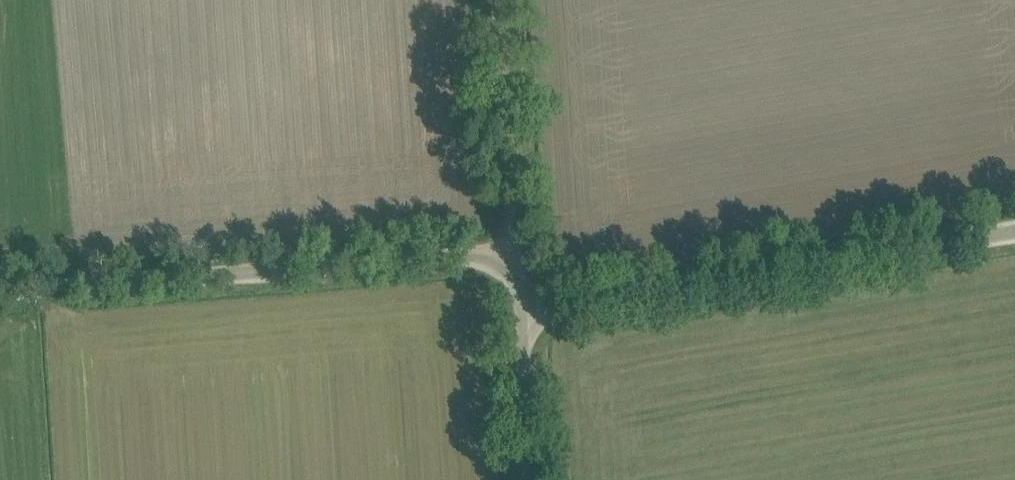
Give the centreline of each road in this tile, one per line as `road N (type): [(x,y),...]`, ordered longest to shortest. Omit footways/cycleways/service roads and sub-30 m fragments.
road 1 (unclassified): [(0,293),(480,255),(504,264),(522,285)]
road 2 (unclassified): [(522,285),(544,304),(572,309),(1014,230)]
road 3 (track): [(522,285),(497,0)]
road 4 (unclassified): [(530,479),(522,285)]

